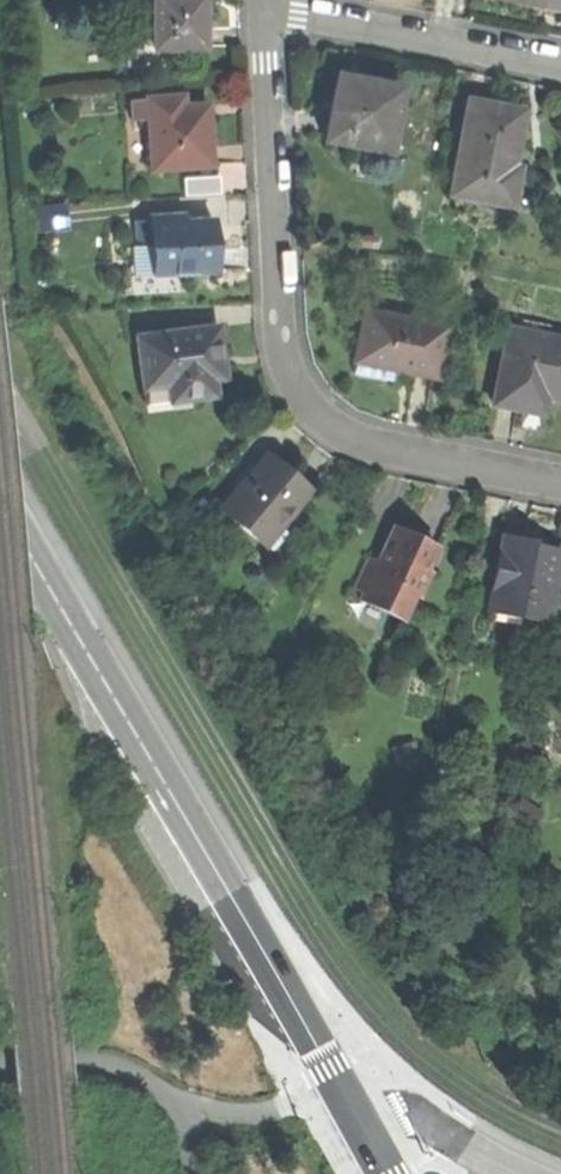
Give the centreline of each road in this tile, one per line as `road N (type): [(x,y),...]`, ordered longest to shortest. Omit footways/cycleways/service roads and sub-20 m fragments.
road 1 (tertiary): [(0,495),(388,1173)]
road 2 (residential): [(262,11),(279,312),(305,393),(358,438),(560,481)]
road 3 (residential): [(262,11),(560,67)]

